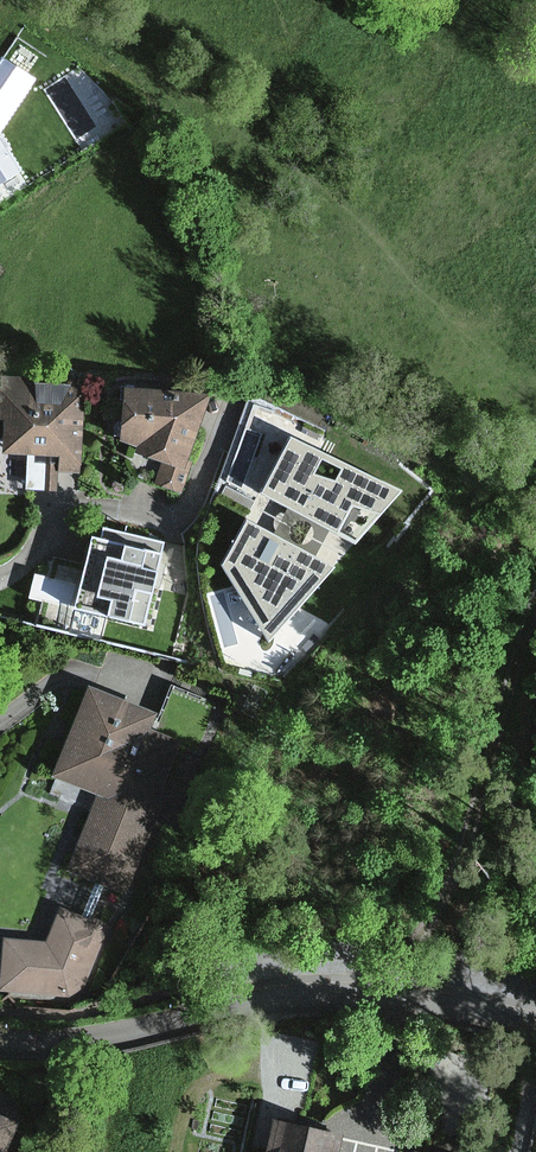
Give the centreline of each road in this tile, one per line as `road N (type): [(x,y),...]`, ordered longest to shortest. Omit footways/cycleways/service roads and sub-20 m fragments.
road 1 (residential): [(0,1040),(46,1042),(308,990),(535,1010)]
road 2 (track): [(414,993),(535,611)]

